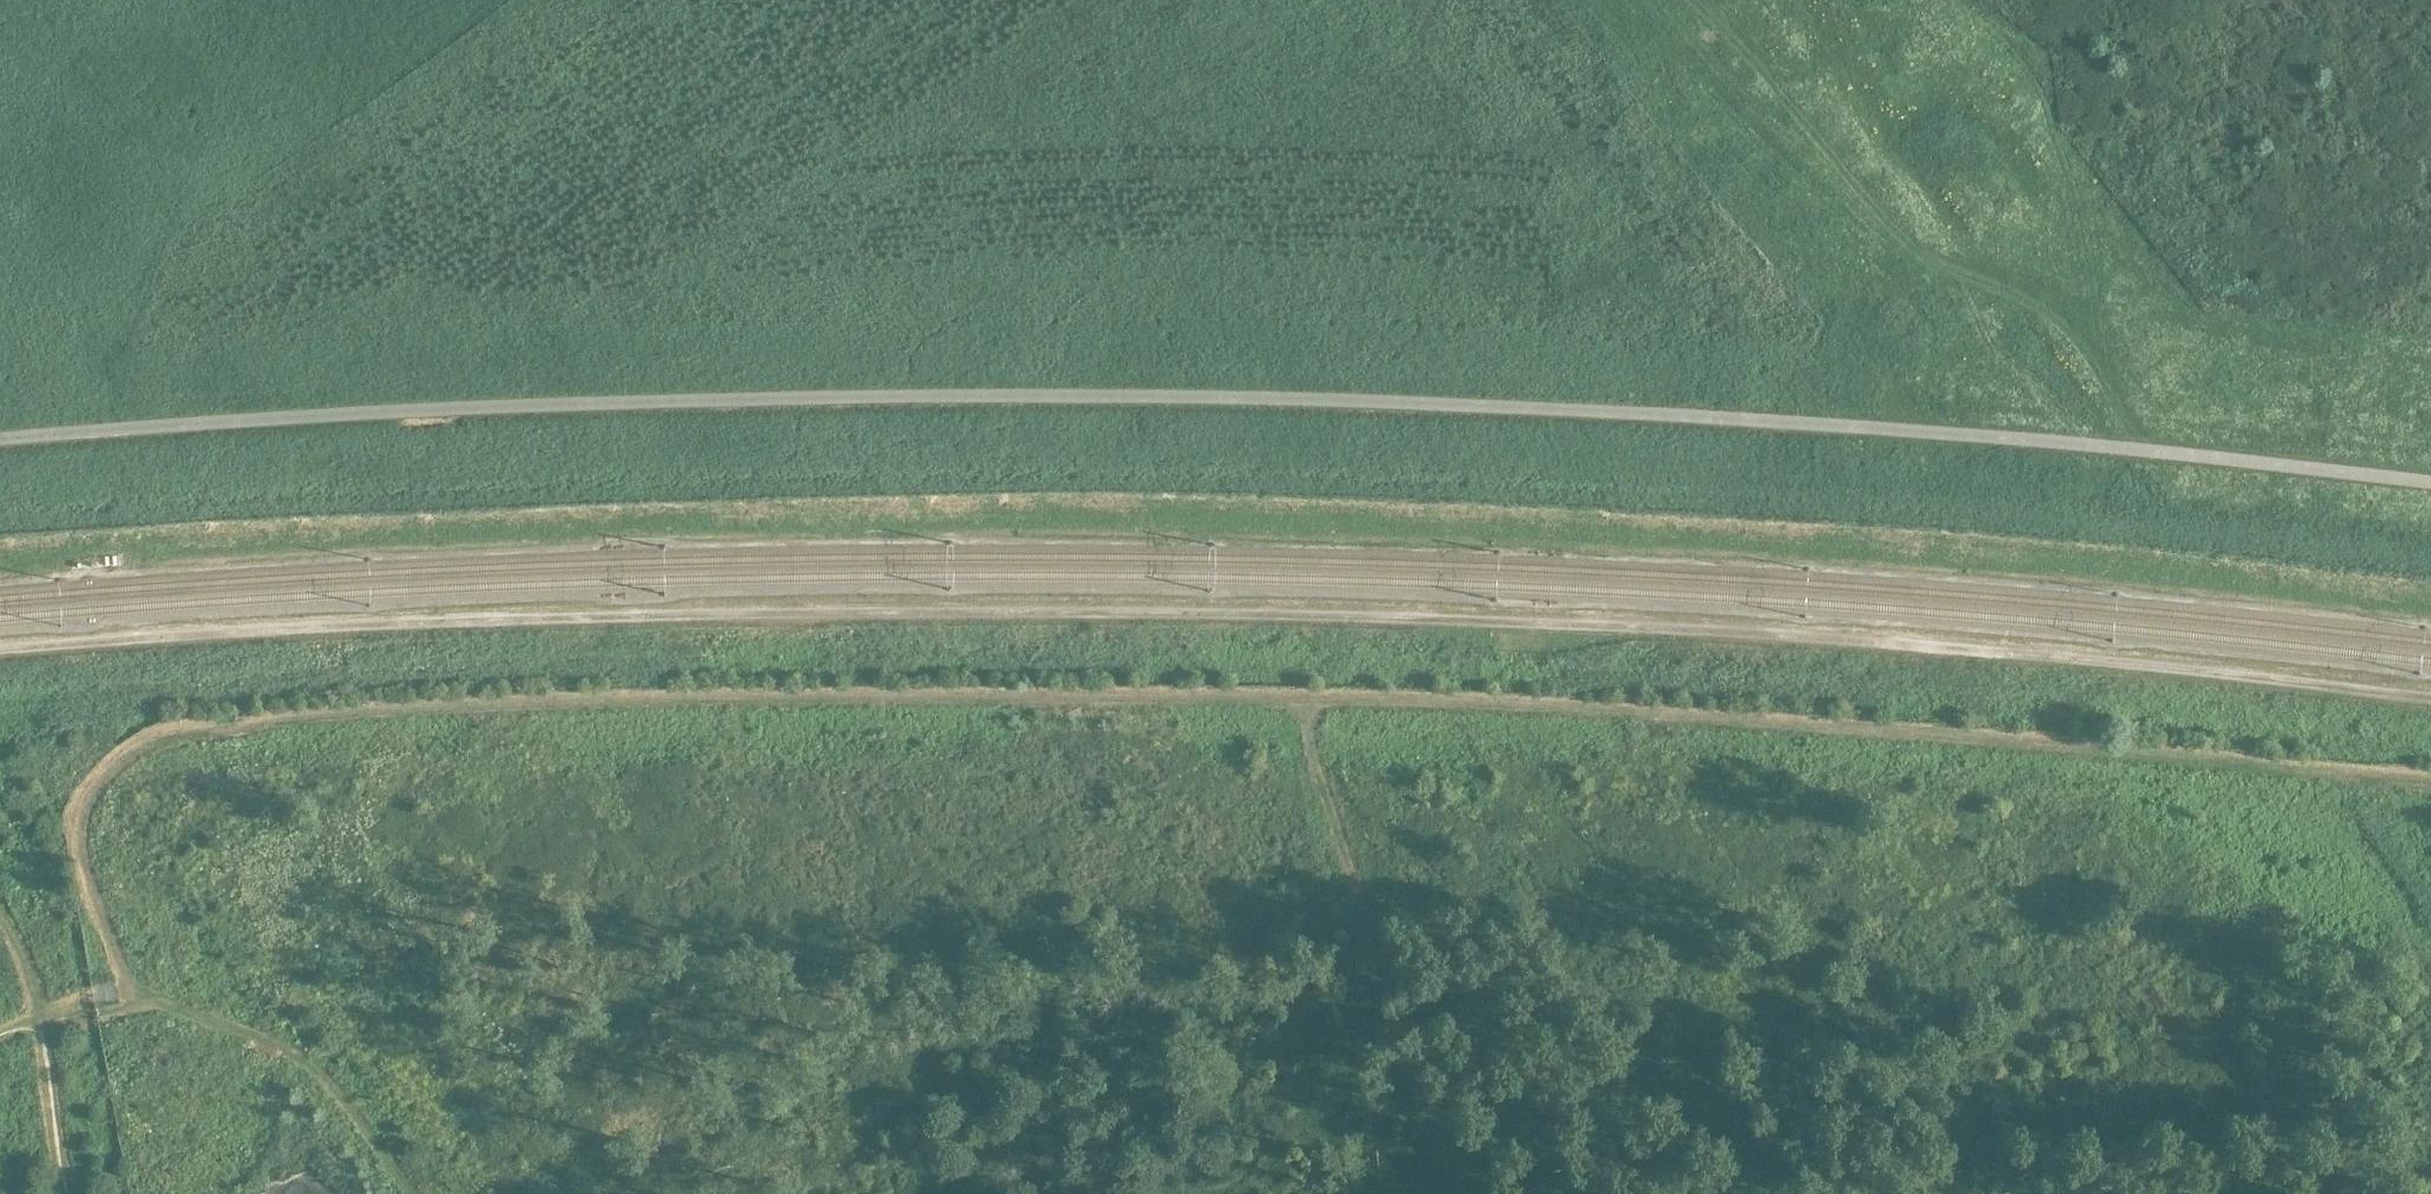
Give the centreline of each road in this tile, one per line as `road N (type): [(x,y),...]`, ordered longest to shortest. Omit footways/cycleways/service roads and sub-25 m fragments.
road 1 (track): [(0,651),(518,619),(1520,620),(1961,646),(2430,699)]

